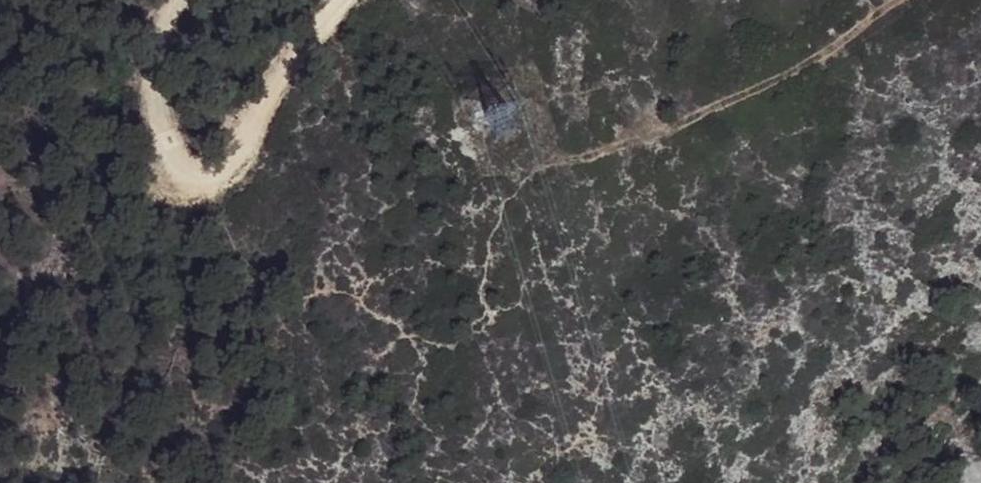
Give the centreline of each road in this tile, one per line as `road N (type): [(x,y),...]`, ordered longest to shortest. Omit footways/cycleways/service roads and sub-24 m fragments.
road 1 (track): [(345,0),(235,160),(189,174),(164,134),(151,88),(174,0)]
road 2 (track): [(911,0),(667,127),(551,164)]

